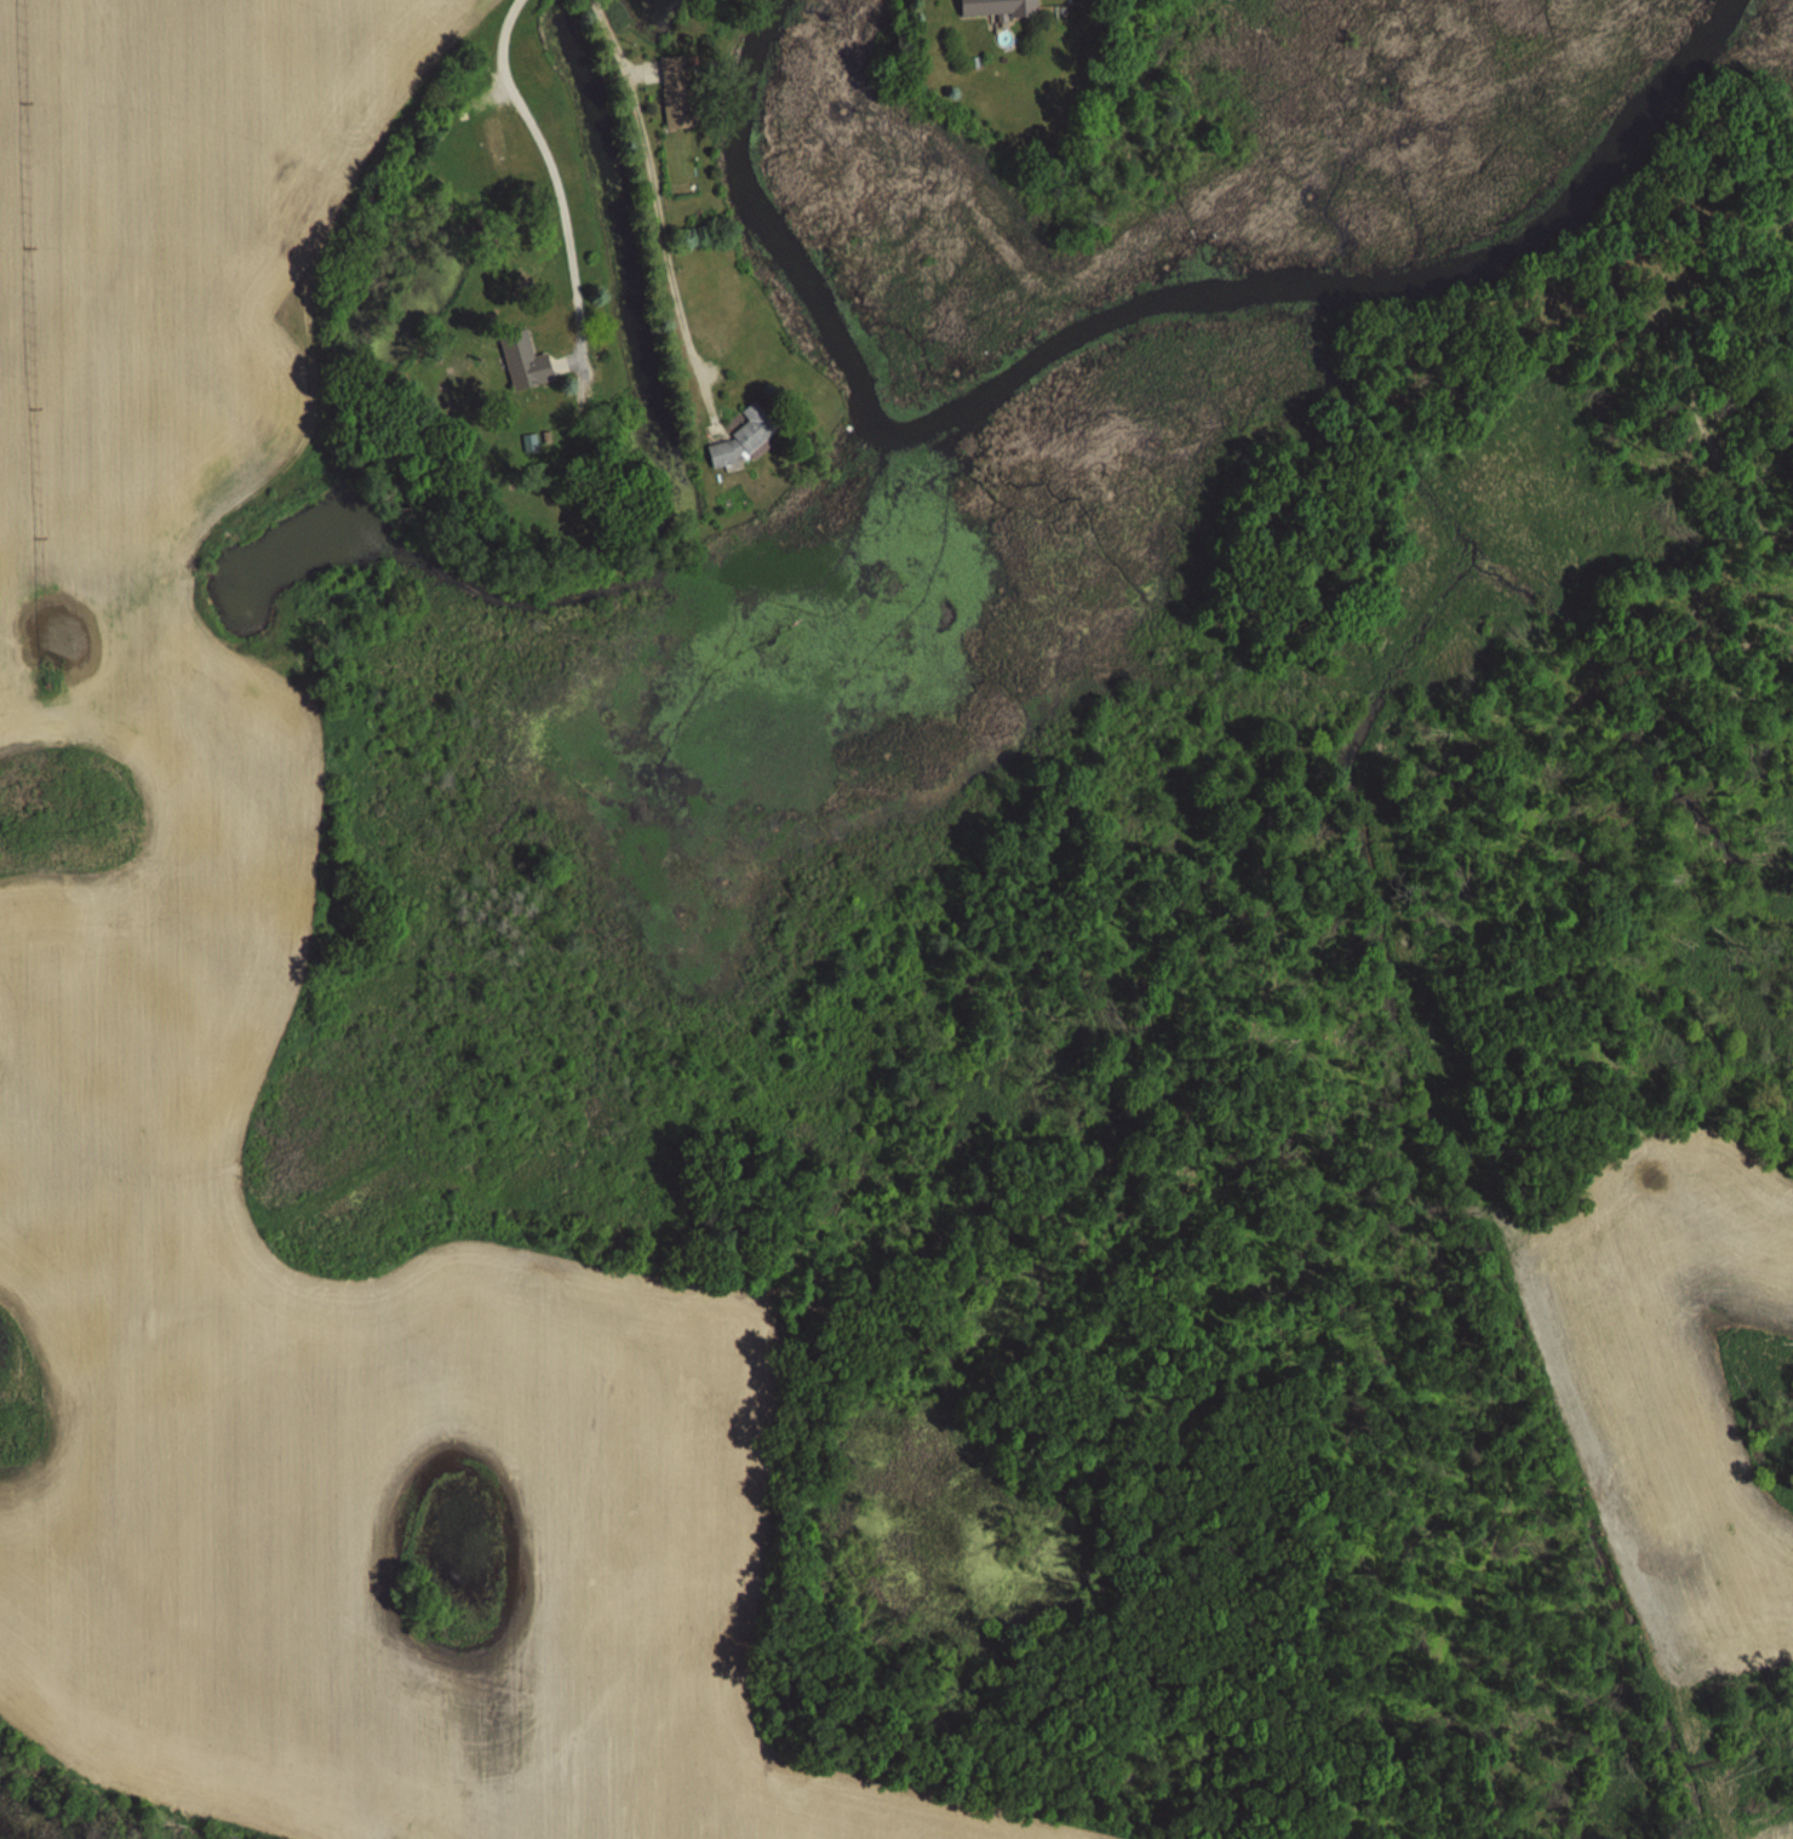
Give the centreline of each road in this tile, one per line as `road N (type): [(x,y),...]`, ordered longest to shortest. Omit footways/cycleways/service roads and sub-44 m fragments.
road 1 (residential): [(597,0),(626,68),(661,231)]

